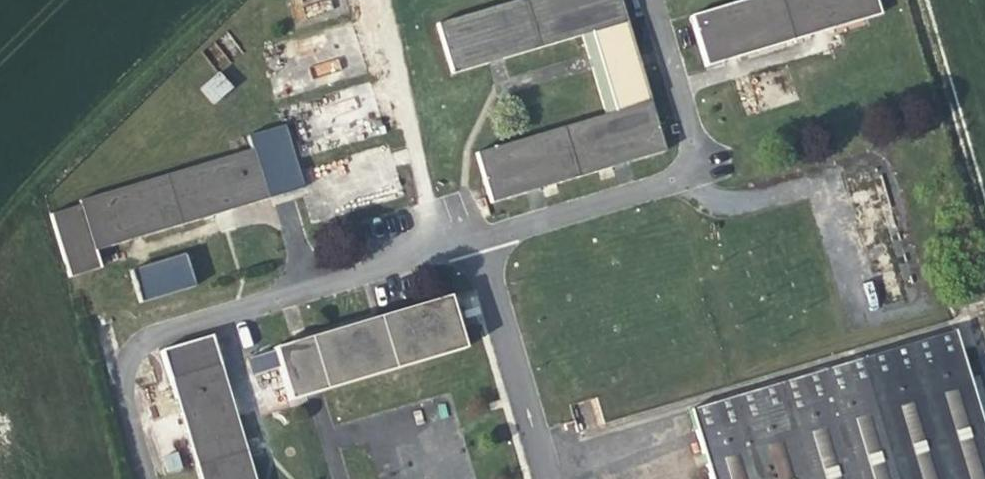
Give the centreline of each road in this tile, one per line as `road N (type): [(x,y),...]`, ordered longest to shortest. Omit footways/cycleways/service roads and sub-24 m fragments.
road 1 (track): [(220,0),(0,211)]
road 2 (track): [(920,0),(984,225)]

